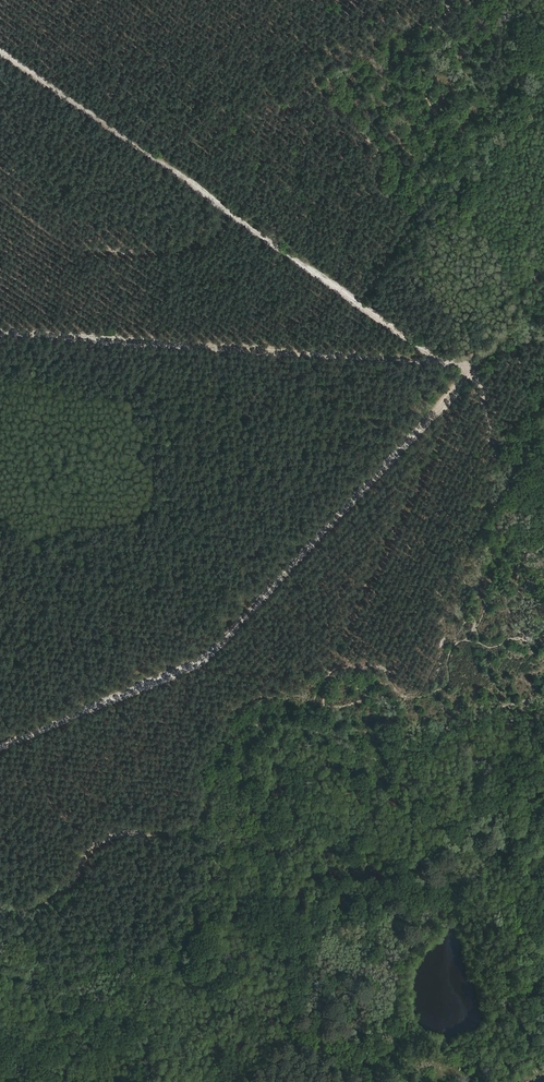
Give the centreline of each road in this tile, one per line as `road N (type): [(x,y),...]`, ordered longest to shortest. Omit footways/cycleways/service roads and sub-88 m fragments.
road 1 (track): [(0,747),(209,655),(473,367),(503,327),(527,274),(543,261)]
road 2 (track): [(543,621),(473,367),(0,333)]
road 3 (track): [(0,908),(33,910),(68,891),(96,846),(125,832),(177,835),(198,827),(224,755),(246,726),(273,723),(381,759),(399,755),(401,743),(422,728),(543,696)]
road 4 (track): [(3,54),(452,365)]

